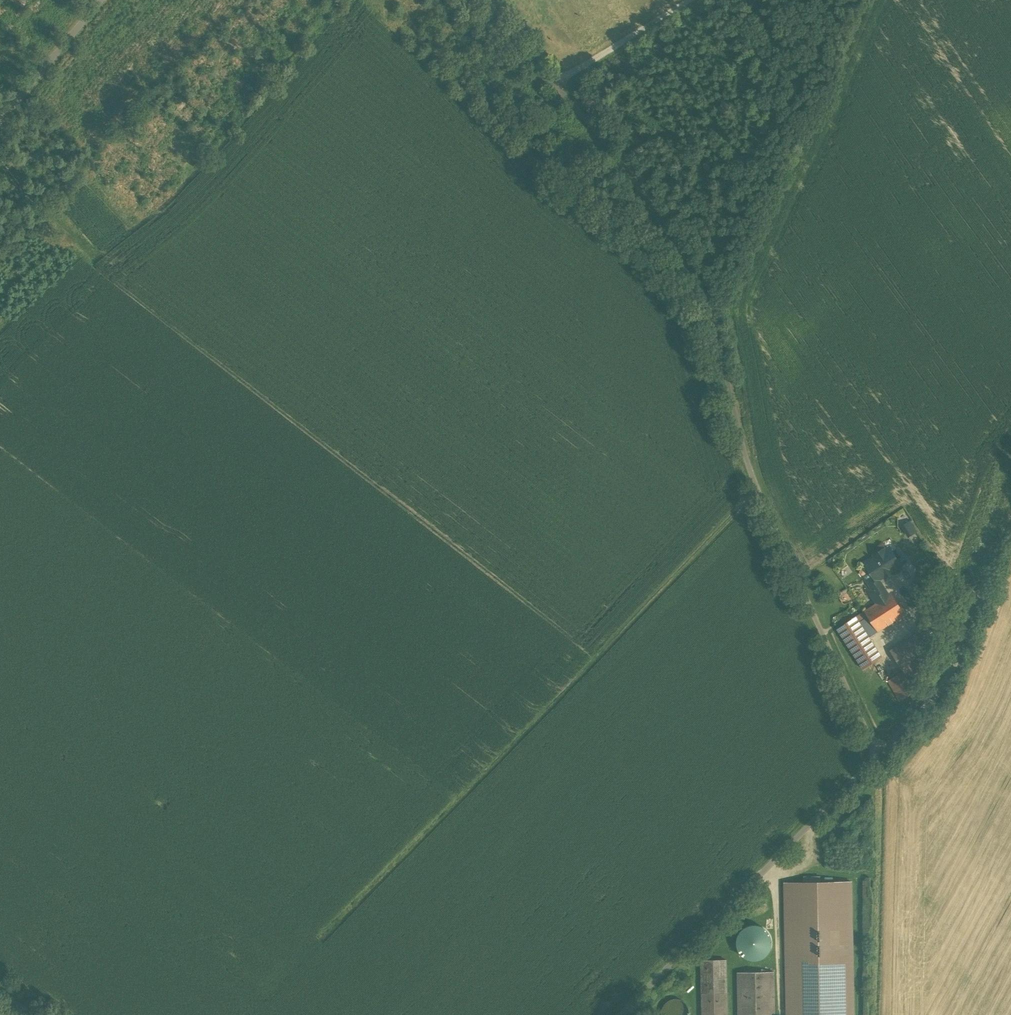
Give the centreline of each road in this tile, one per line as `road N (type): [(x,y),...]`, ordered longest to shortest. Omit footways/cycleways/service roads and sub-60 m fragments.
road 1 (unclassified): [(482,0),(646,188),(695,260),(760,496),(881,755)]
road 2 (unclassified): [(881,755),(625,1014)]
road 3 (unclassified): [(881,755),(959,654),(1010,515)]
road 4 (unclassified): [(0,125),(103,0)]
road 5 (track): [(553,85),(689,0)]

